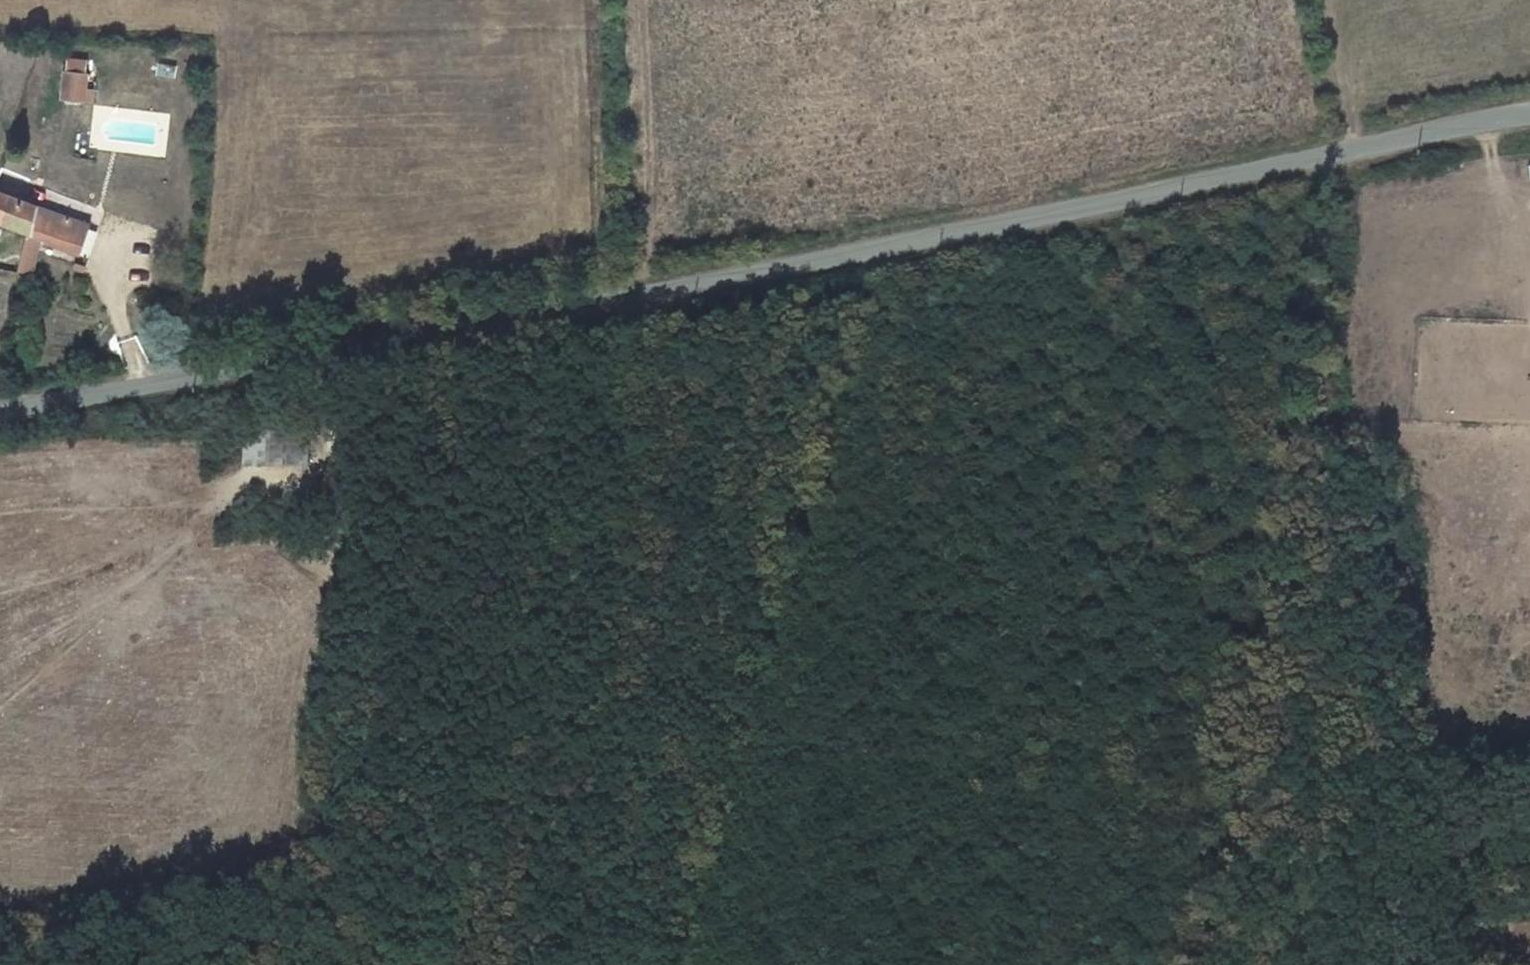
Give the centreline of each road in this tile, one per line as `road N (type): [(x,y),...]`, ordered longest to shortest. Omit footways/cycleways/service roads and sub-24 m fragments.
road 1 (unclassified): [(1529,115),(360,349),(0,411)]

